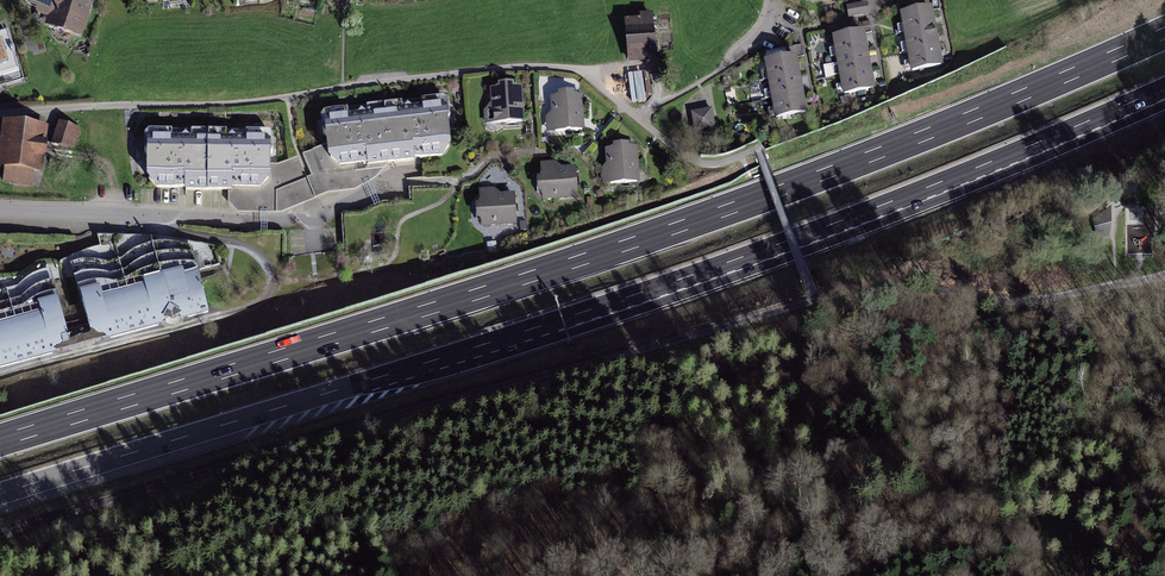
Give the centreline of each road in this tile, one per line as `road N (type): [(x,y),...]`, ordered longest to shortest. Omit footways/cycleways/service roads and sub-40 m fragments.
road 1 (motorway): [(1164,33),(729,209),(0,440)]
road 2 (motorway): [(0,494),(724,264),(1164,88)]
road 3 (track): [(823,312),(0,538)]
road 4 (residential): [(0,207),(288,224),(392,188)]
road 5 (track): [(1164,286),(1046,307),(879,303),(823,312)]

